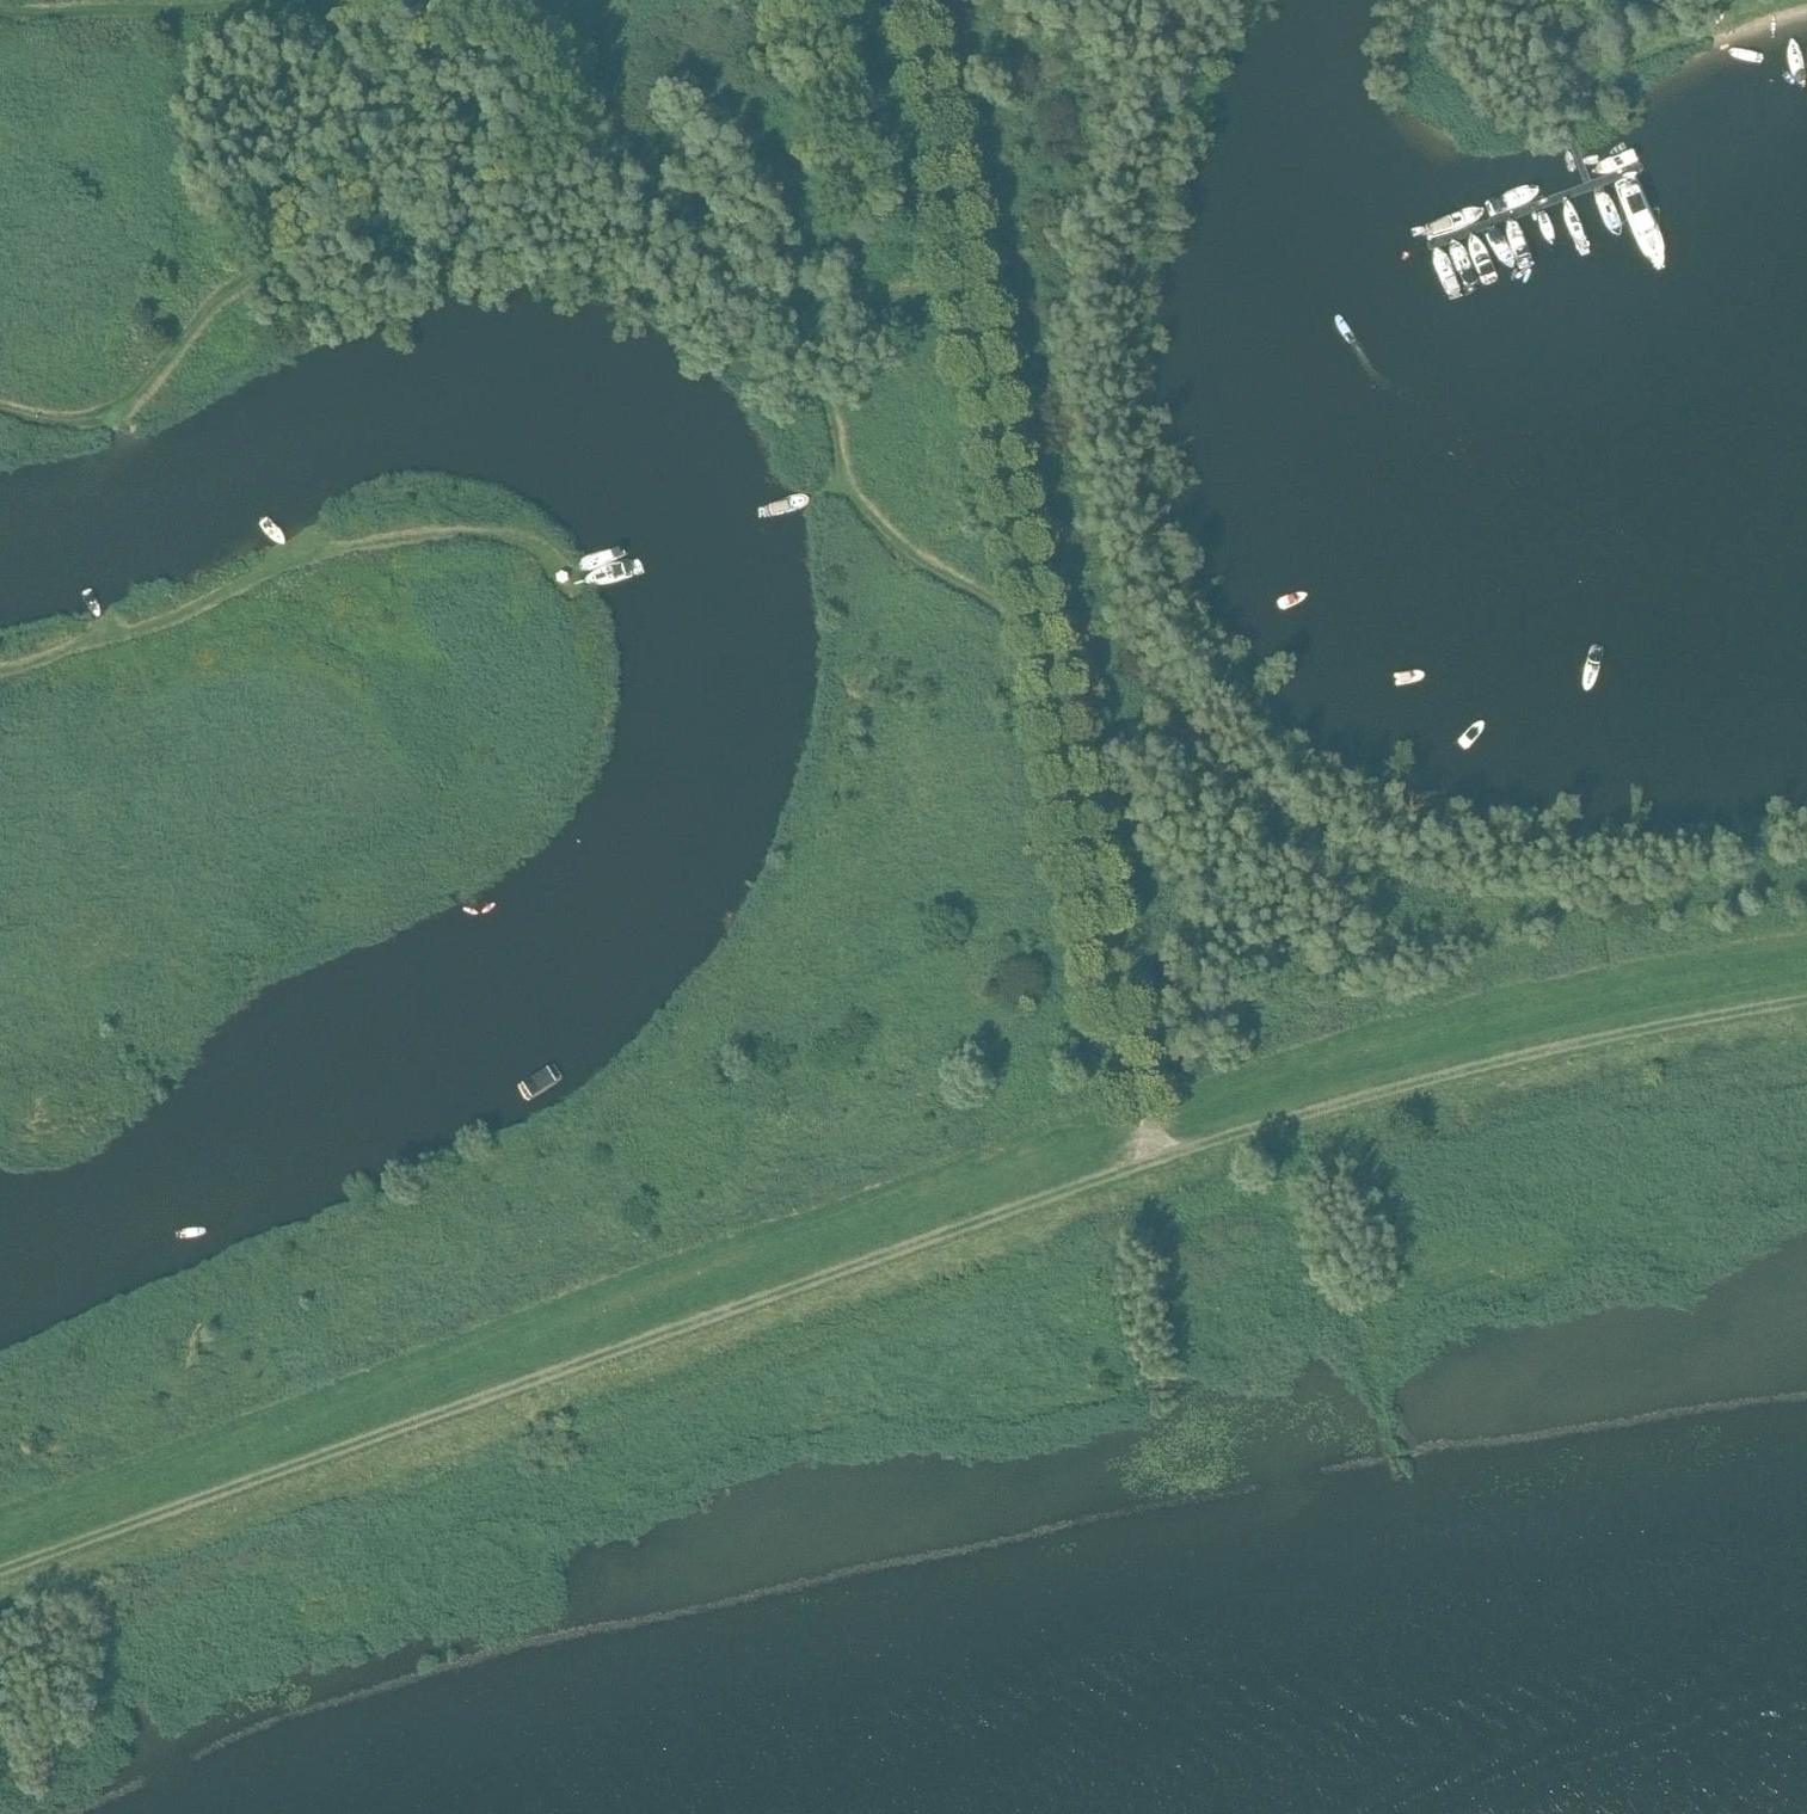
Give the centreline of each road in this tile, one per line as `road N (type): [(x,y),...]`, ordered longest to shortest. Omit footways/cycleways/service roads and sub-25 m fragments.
road 1 (track): [(0,1573),(953,1227),(1601,1037),(1806,1002)]
road 2 (track): [(910,0),(1151,1166)]

